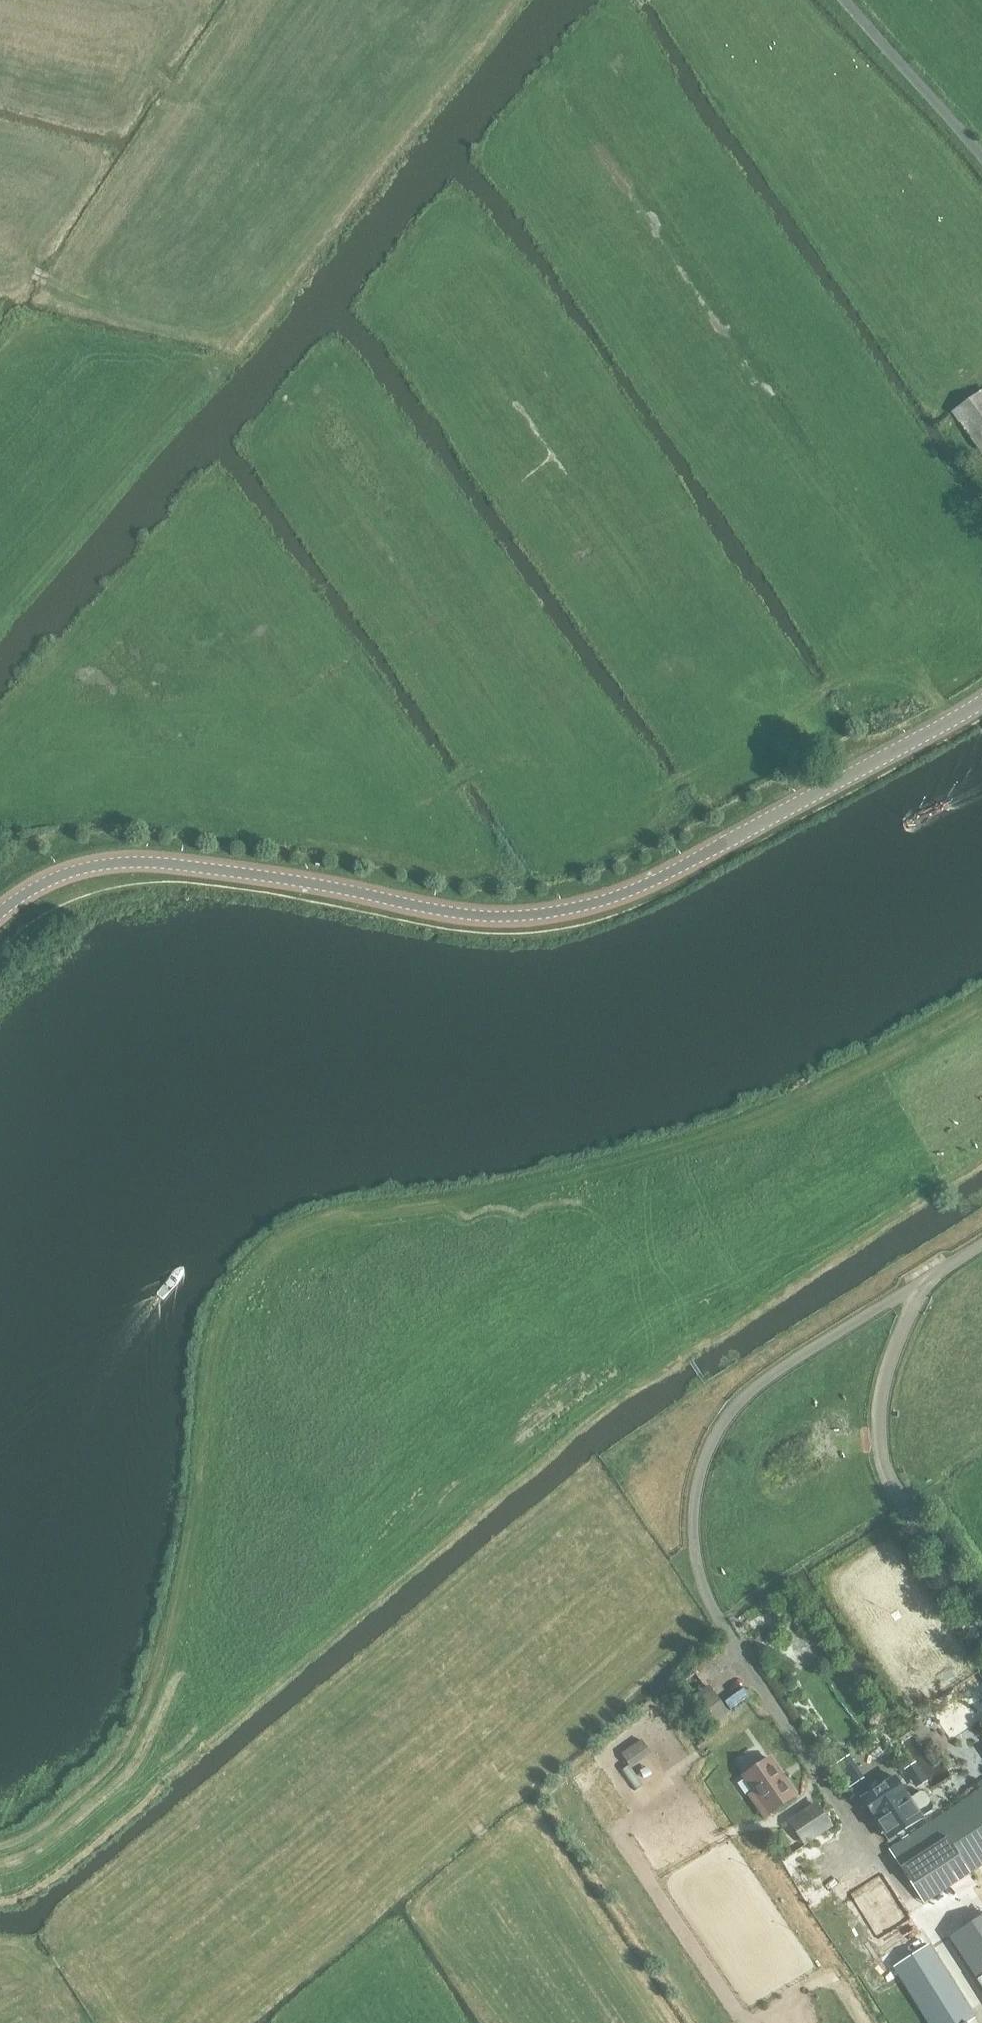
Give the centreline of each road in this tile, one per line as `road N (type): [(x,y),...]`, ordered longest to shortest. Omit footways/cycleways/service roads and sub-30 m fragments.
road 1 (tertiary): [(981,702),(690,864),(579,911),(506,920),(442,913),(131,865),(51,879),(0,913)]
road 2 (track): [(0,593),(206,349),(466,0)]
road 3 (track): [(610,1493),(700,1417),(735,1407)]

